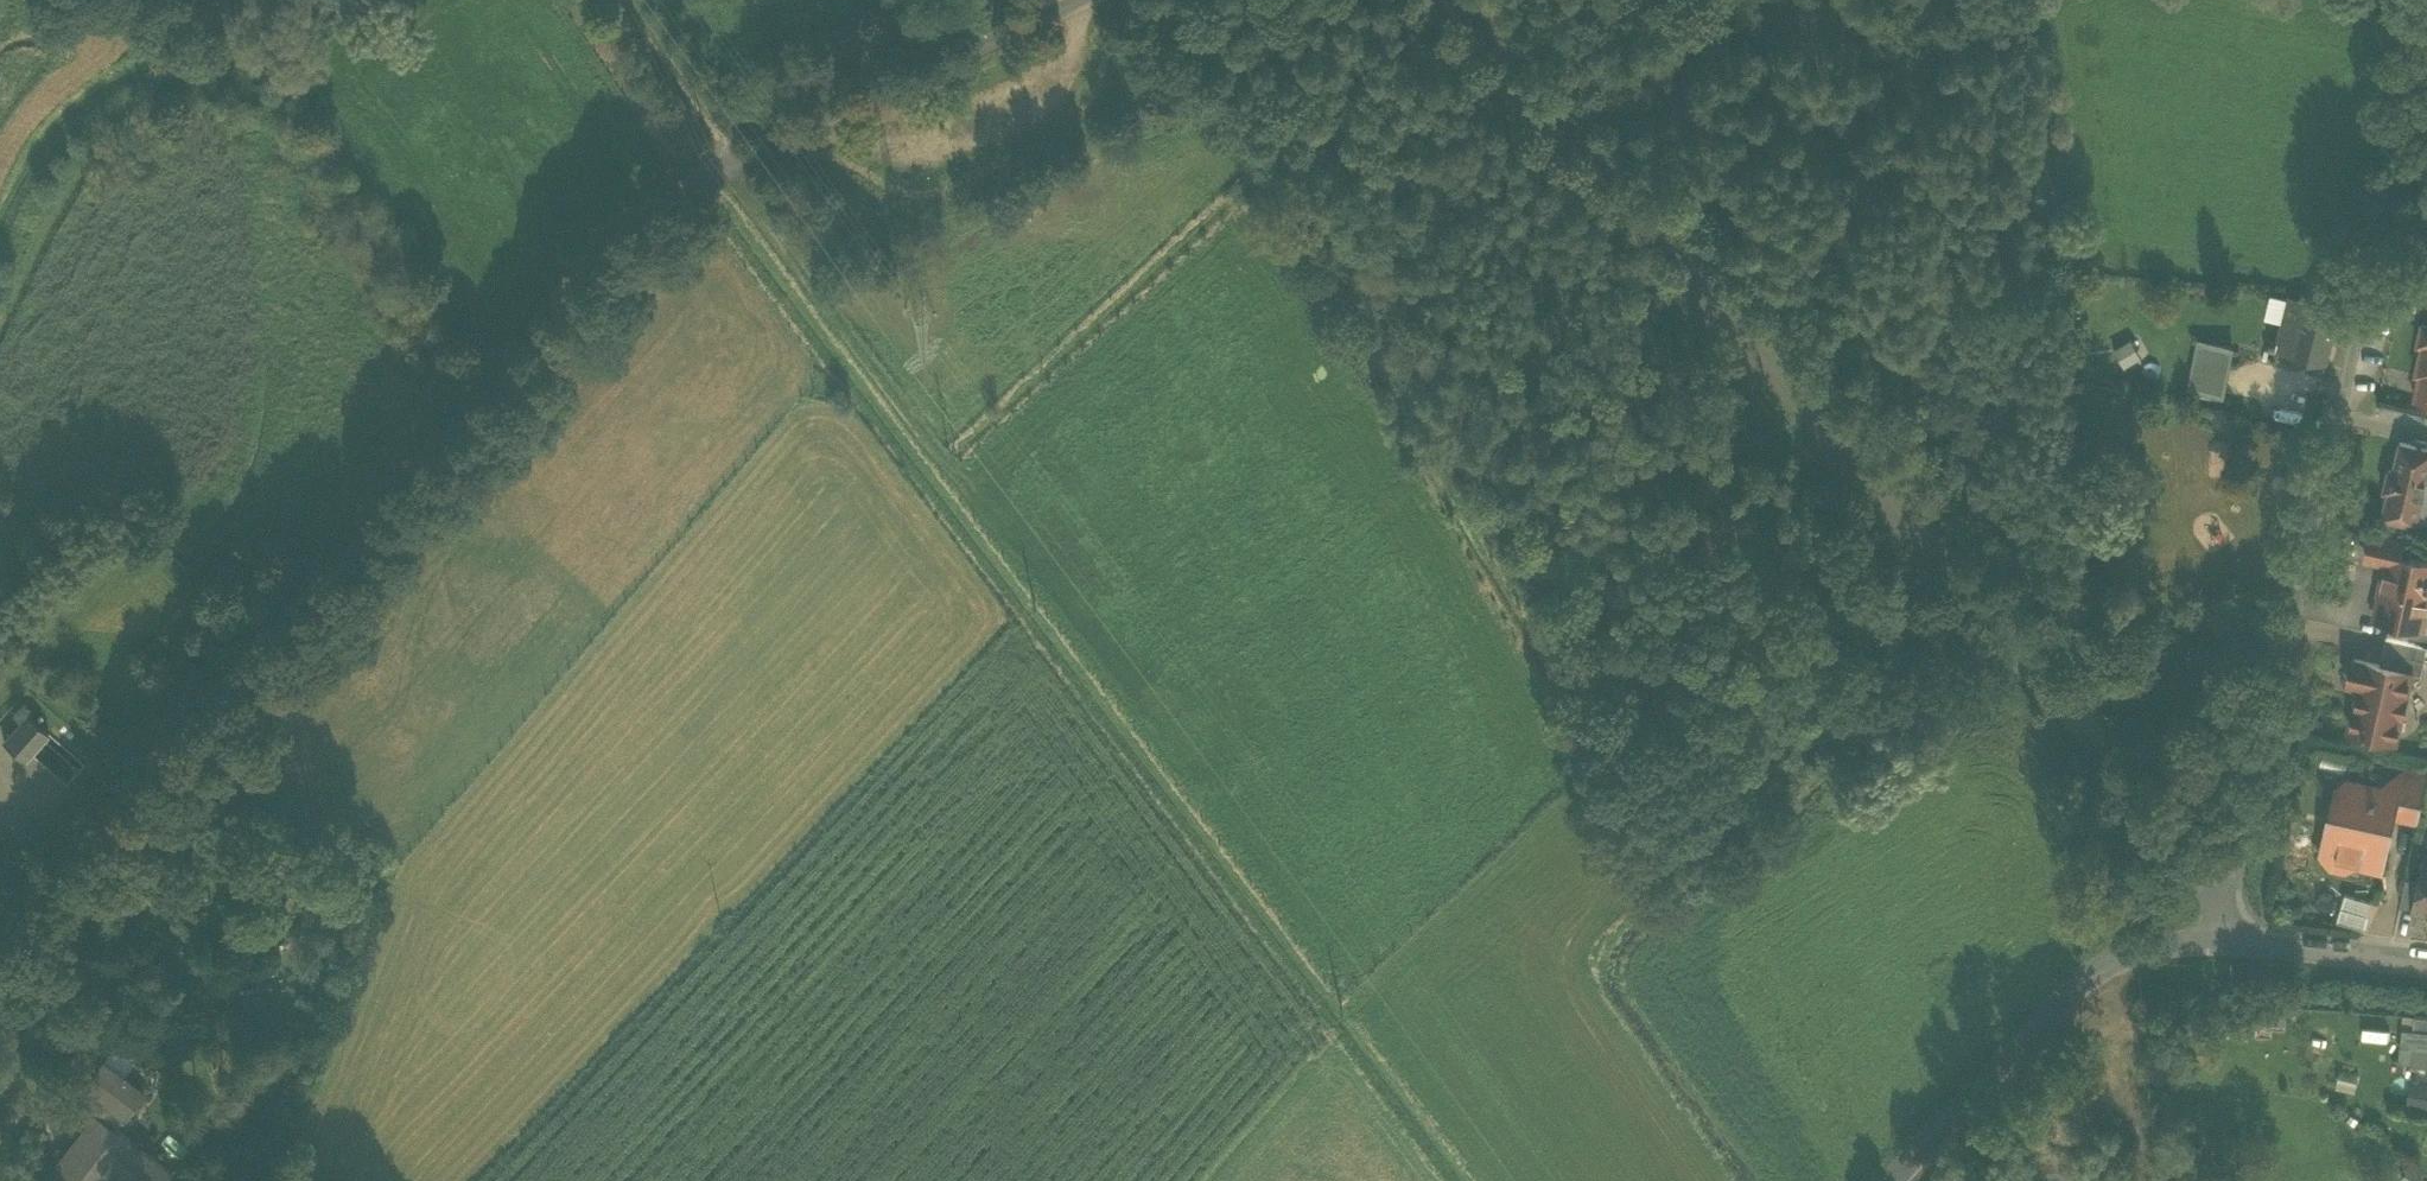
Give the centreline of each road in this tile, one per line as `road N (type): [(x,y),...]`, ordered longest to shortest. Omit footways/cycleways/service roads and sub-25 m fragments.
road 1 (residential): [(0,964),(685,189),(734,157),(1086,0)]
road 2 (residential): [(1445,0),(2155,807),(2203,877),(2217,941)]
road 3 (residential): [(2426,23),(2217,941)]
road 4 (residential): [(2217,941),(2095,962),(1889,1180)]
road 5 (residential): [(2217,941),(2343,950),(2426,969)]
road 6 (track): [(734,157),(628,0)]

